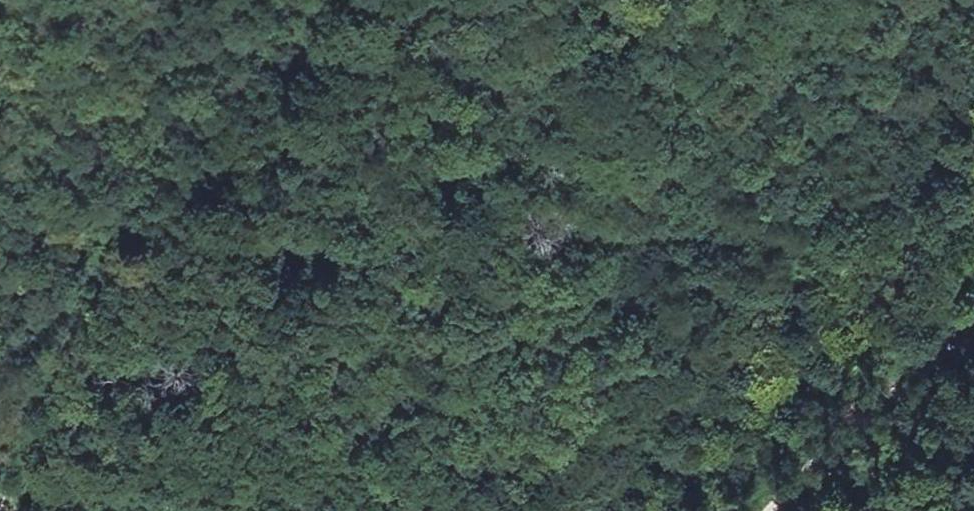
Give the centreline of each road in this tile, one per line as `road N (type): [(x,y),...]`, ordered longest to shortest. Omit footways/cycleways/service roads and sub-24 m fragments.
road 1 (track): [(973,298),(780,510)]

